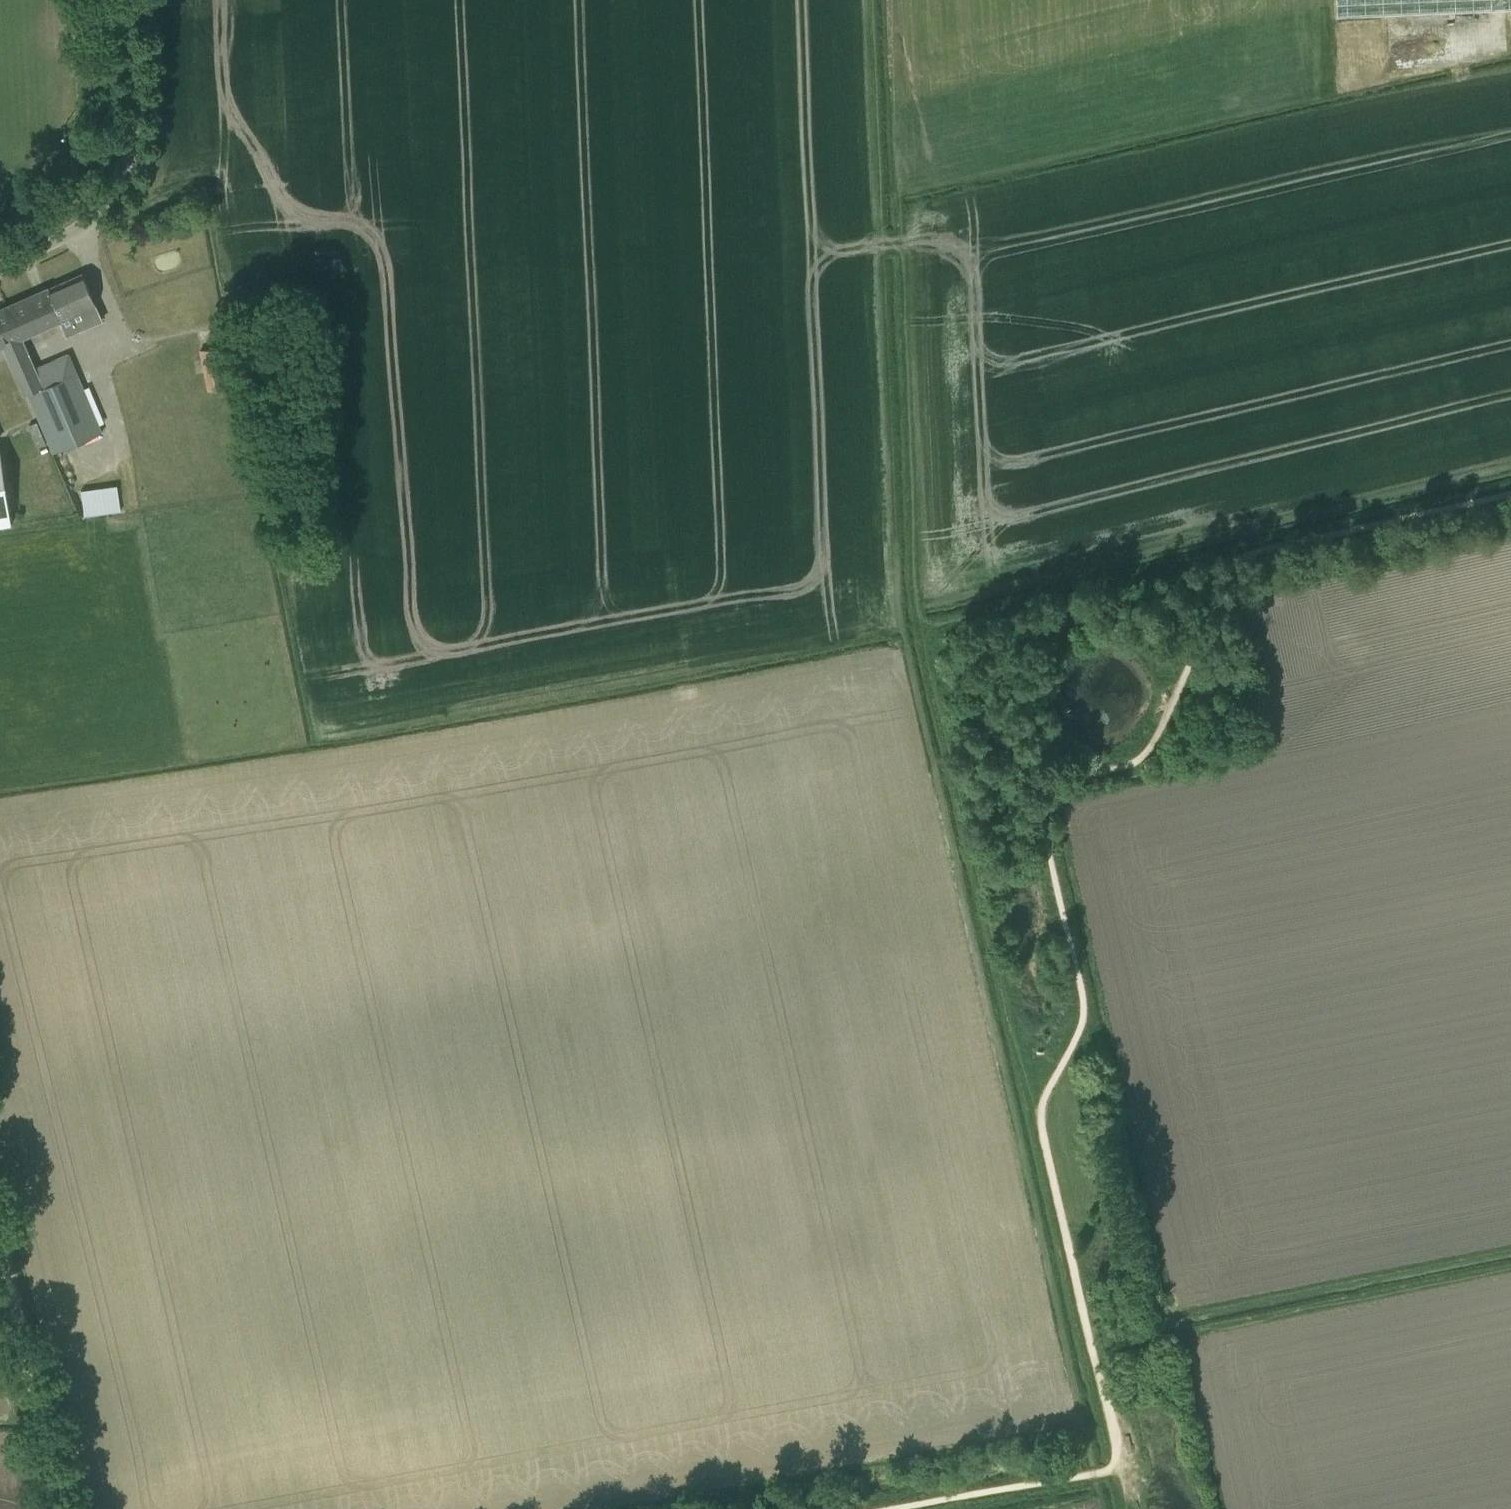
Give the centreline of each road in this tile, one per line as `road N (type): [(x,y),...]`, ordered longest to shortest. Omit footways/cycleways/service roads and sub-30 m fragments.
road 1 (unclassified): [(0,264),(85,222),(119,164),(130,84),(126,0)]
road 2 (track): [(60,1508),(0,1263)]

